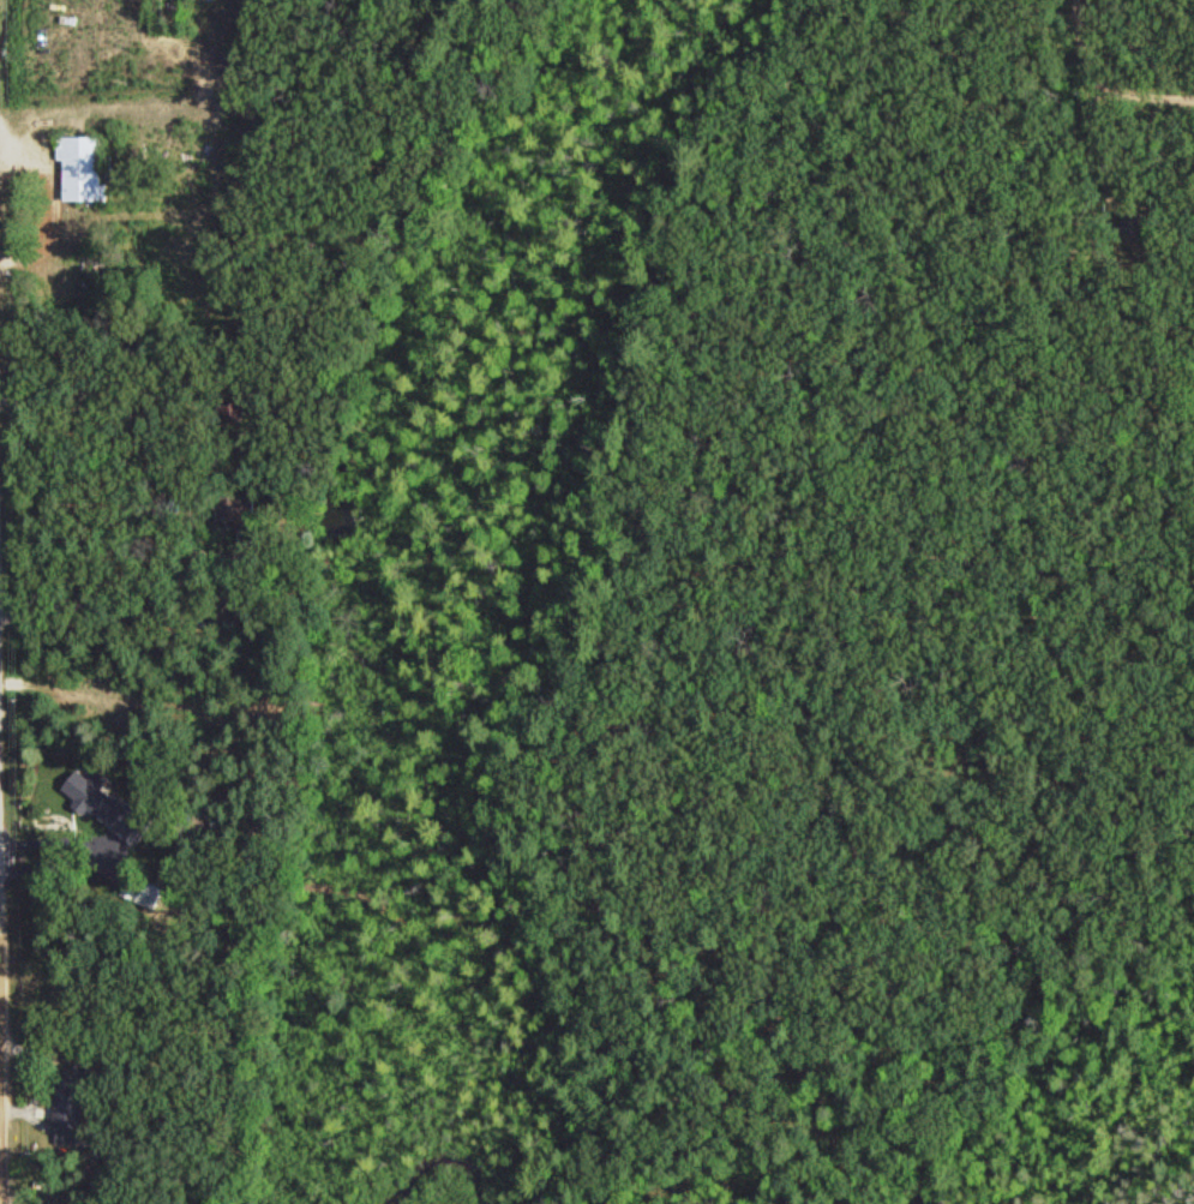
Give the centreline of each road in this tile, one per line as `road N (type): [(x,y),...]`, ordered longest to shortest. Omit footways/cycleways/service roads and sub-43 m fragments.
road 1 (residential): [(1076,0),(1084,68),(1094,86),(1193,100)]

